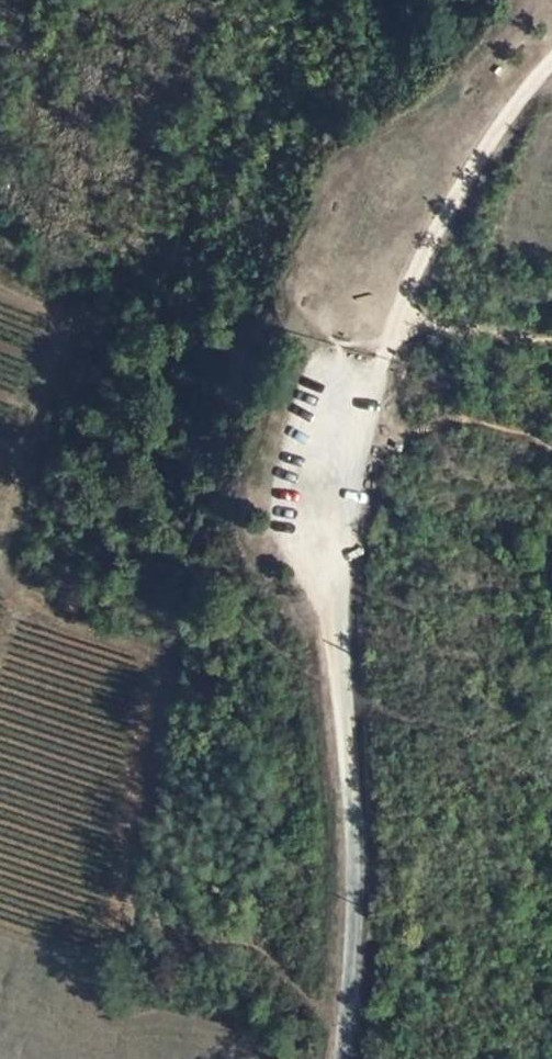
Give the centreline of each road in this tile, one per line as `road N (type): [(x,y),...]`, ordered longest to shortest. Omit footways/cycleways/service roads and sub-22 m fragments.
road 1 (track): [(348,1010),(294,984),(273,954),(251,945),(175,945),(135,922),(159,651),(59,619),(8,574),(5,529),(30,436),(69,340),(53,307)]
road 2 (track): [(354,830),(336,602),(343,503),(361,433),(406,294),(459,188),(551,64)]
road 3 (track): [(344,688),(294,664),(170,542),(94,340),(0,272)]
road 4 (unclassified): [(339,1058),(356,937),(354,830)]
road 5 (track): [(0,930),(125,973),(135,922)]
road 6 (track): [(395,325),(551,341)]

